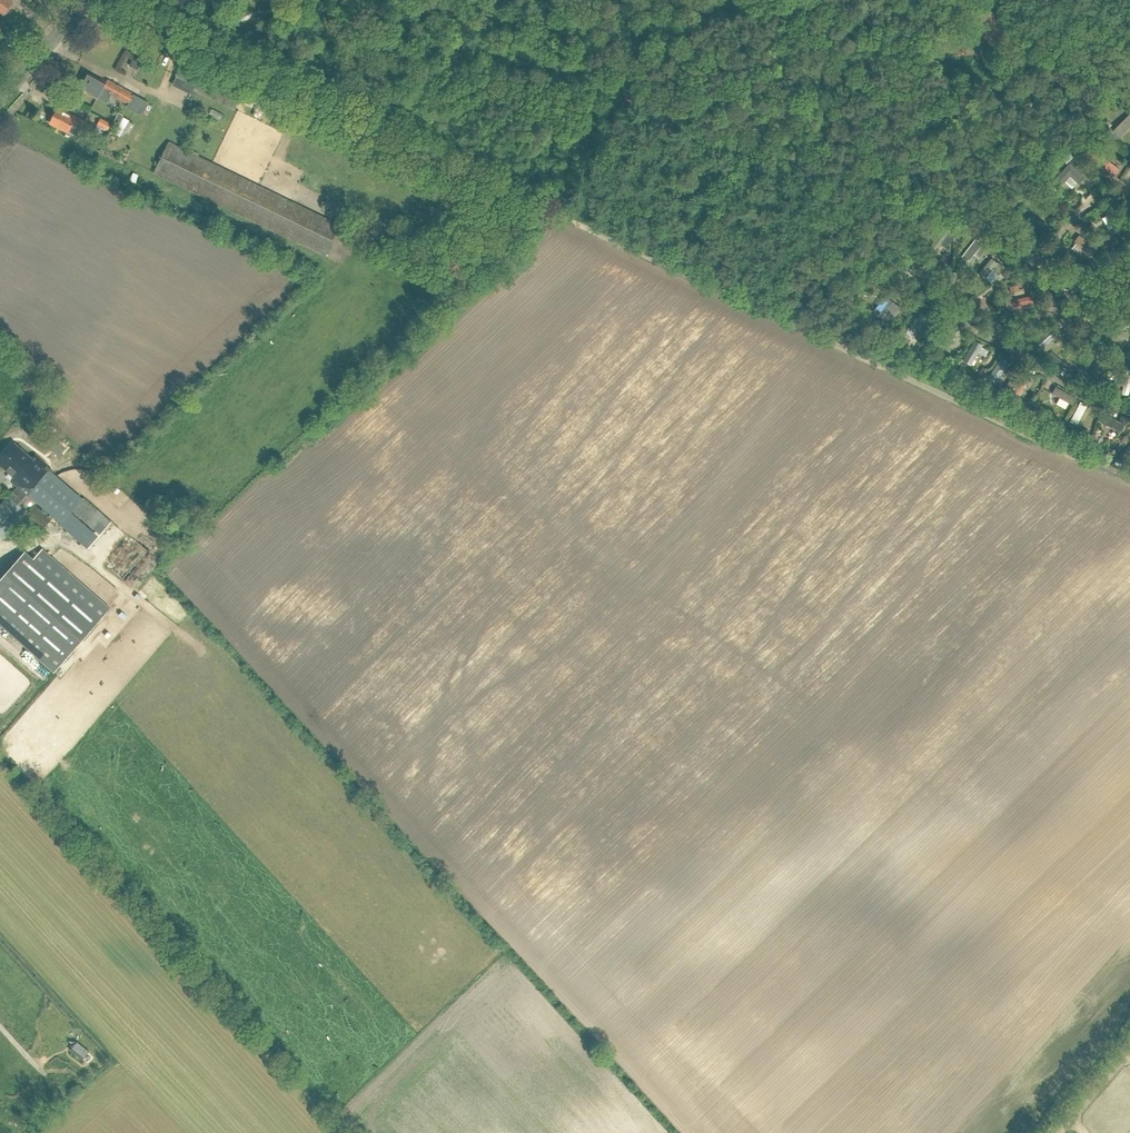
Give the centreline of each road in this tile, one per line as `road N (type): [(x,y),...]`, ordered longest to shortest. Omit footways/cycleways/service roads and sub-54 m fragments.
road 1 (unclassified): [(1129,482),(542,211),(111,0)]
road 2 (secondary): [(0,100),(87,0)]

